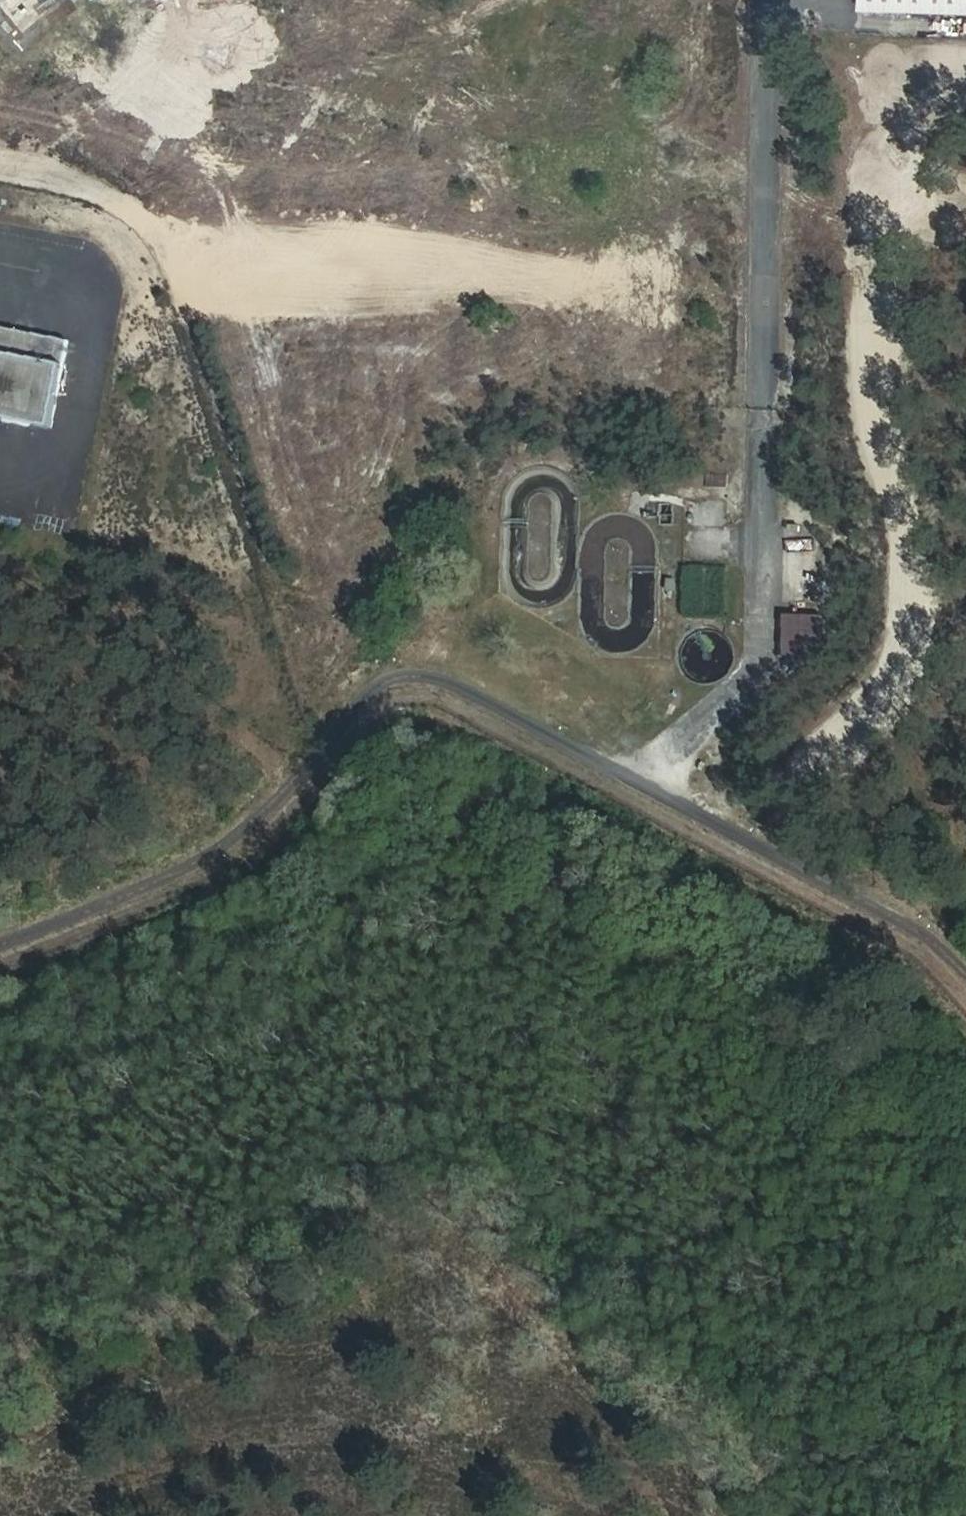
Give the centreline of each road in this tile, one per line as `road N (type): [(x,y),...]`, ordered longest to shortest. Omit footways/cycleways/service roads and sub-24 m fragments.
road 1 (track): [(965,967),(940,940),(458,687),(408,678),(373,698),(258,827),(0,950)]

